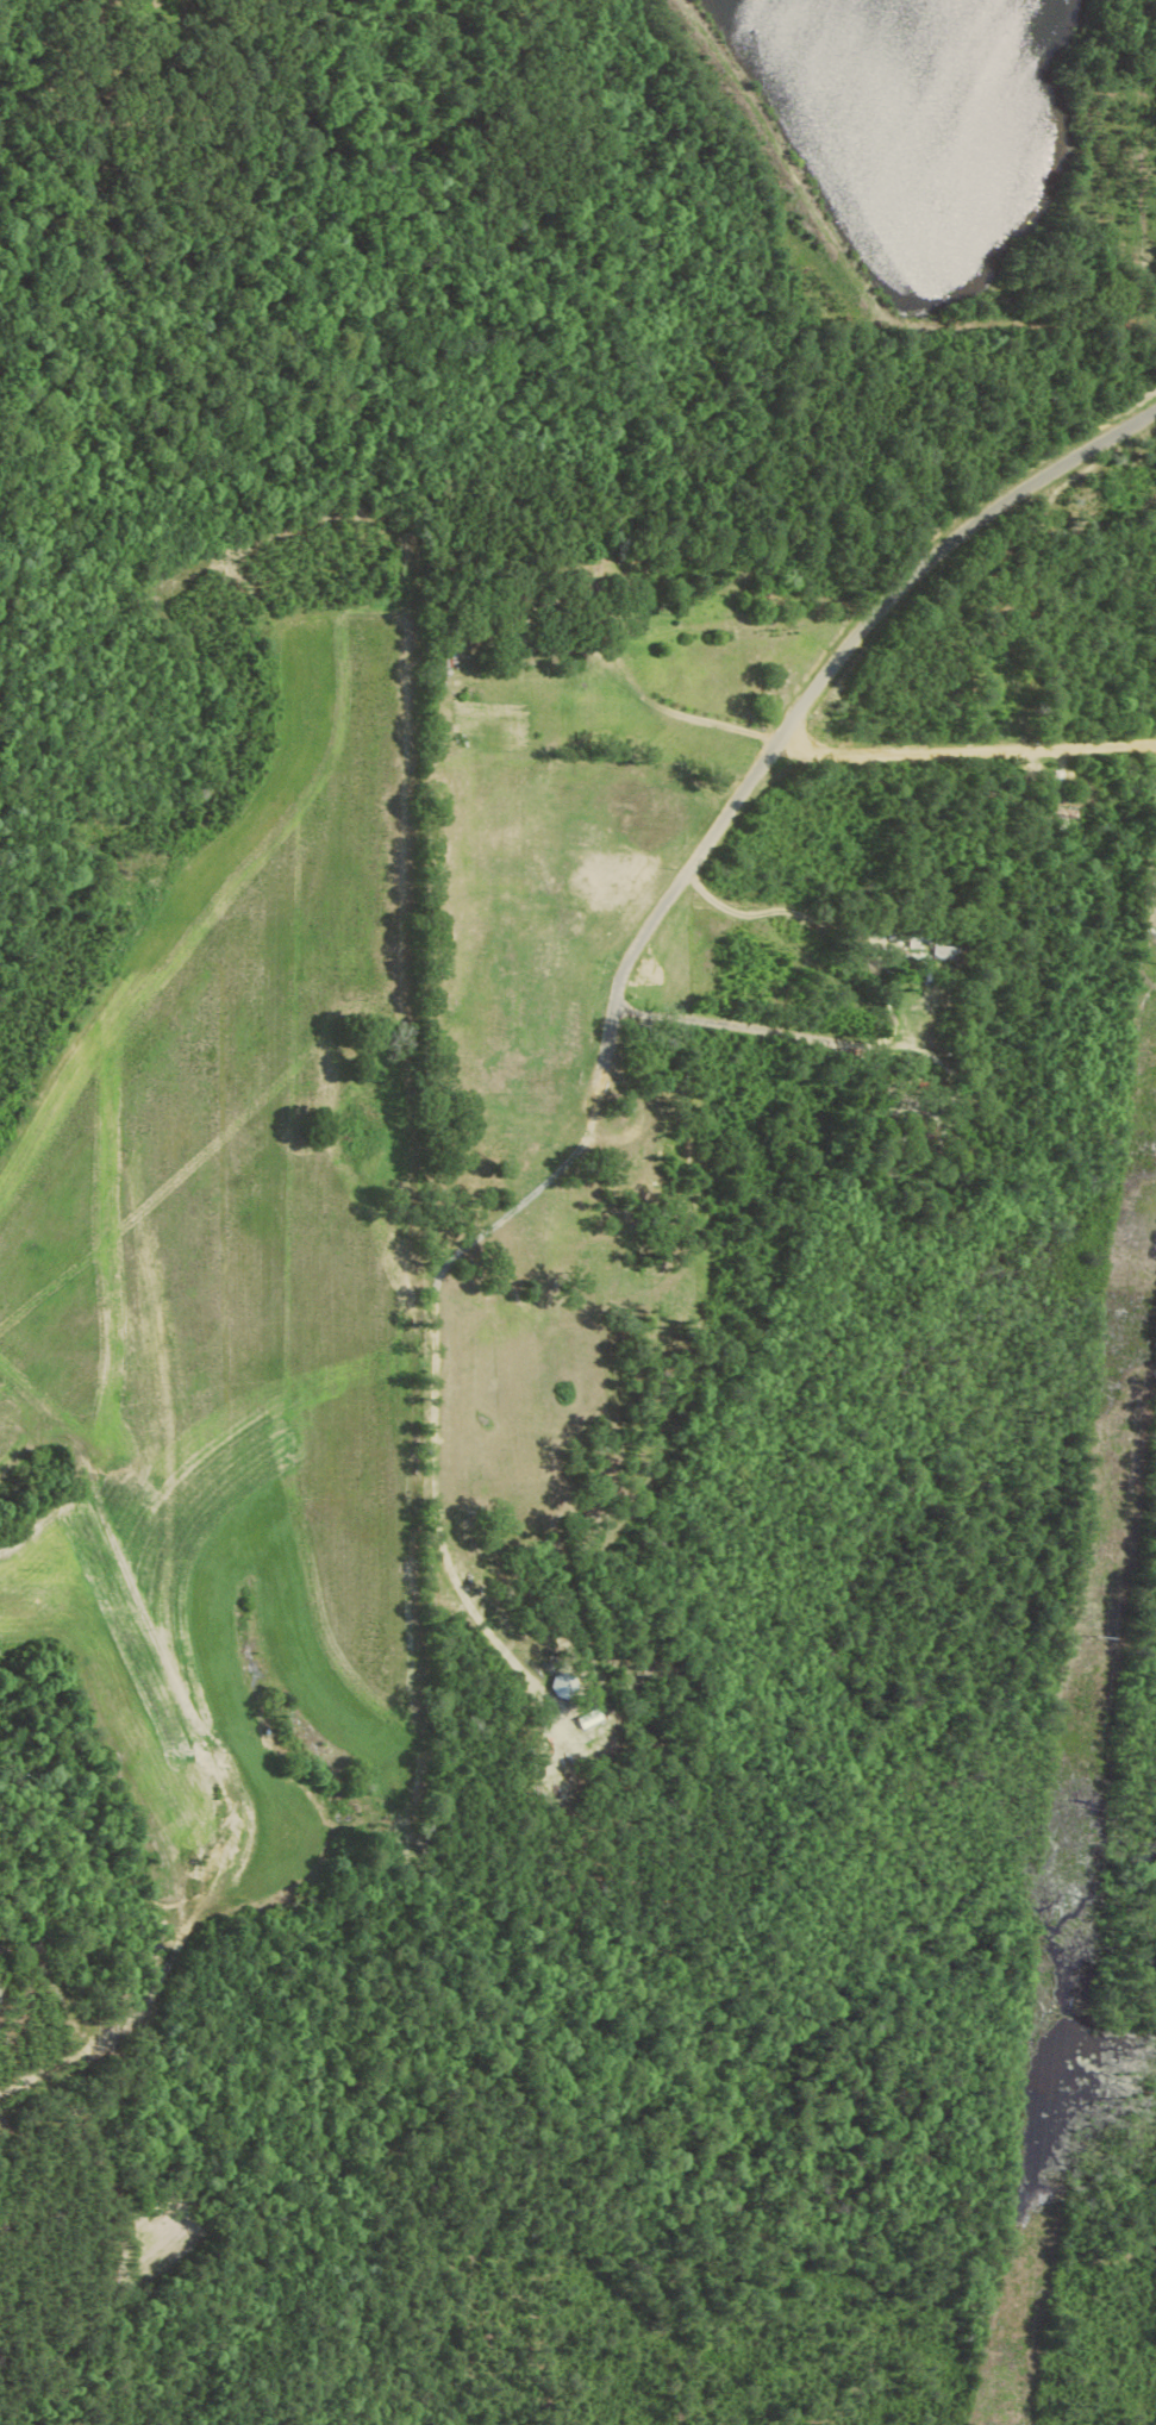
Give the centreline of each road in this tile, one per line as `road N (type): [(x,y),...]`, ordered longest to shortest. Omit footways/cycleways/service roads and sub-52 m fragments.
road 1 (track): [(0,2101),(112,2071),(240,1864),(223,1739),(188,1657),(188,1343),(123,1082),(45,951),(0,918)]
road 2 (residential): [(606,1104),(602,1044),(618,970),(876,615),(964,535),(1155,406)]

